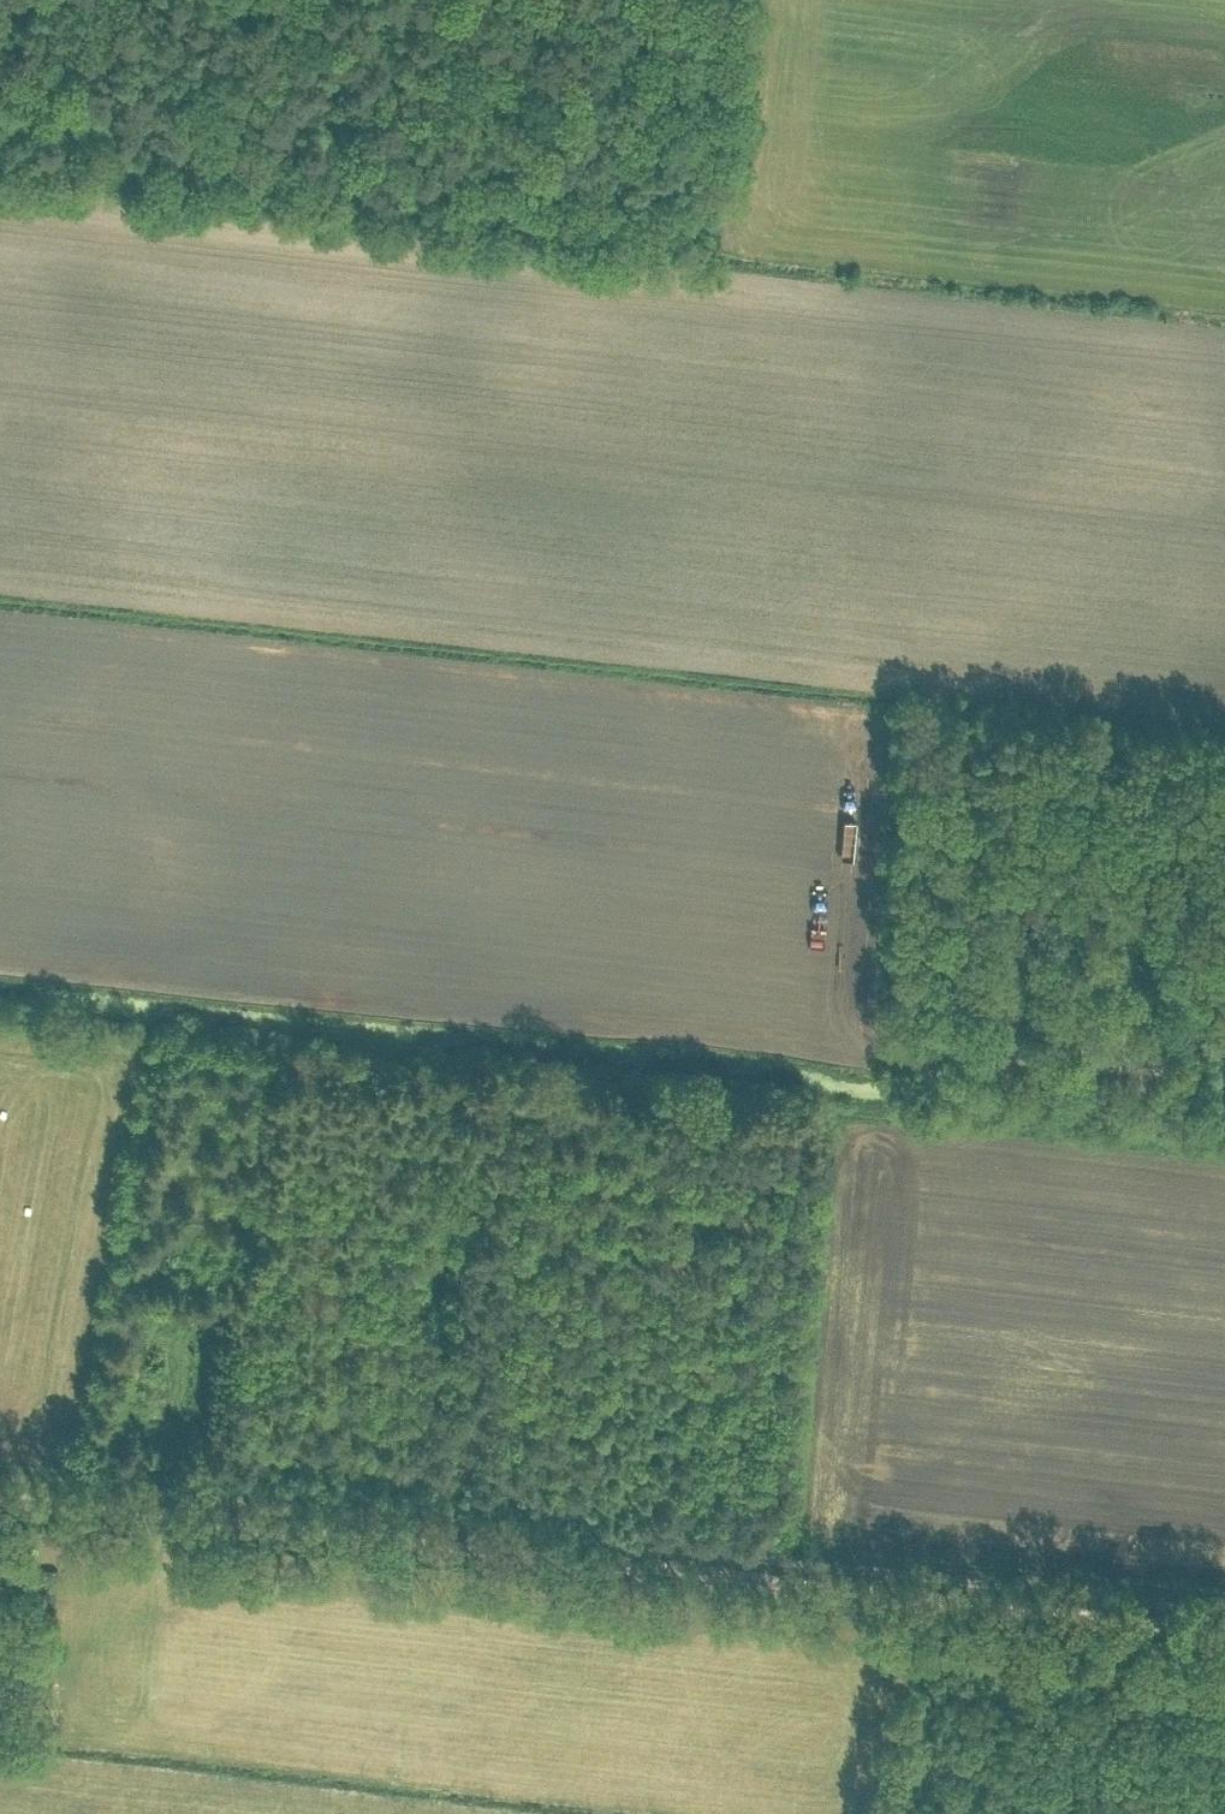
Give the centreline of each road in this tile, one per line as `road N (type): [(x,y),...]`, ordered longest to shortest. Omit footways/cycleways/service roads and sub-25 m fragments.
road 1 (track): [(0,1496),(1224,1635)]
road 2 (track): [(1224,1078),(878,1042)]

